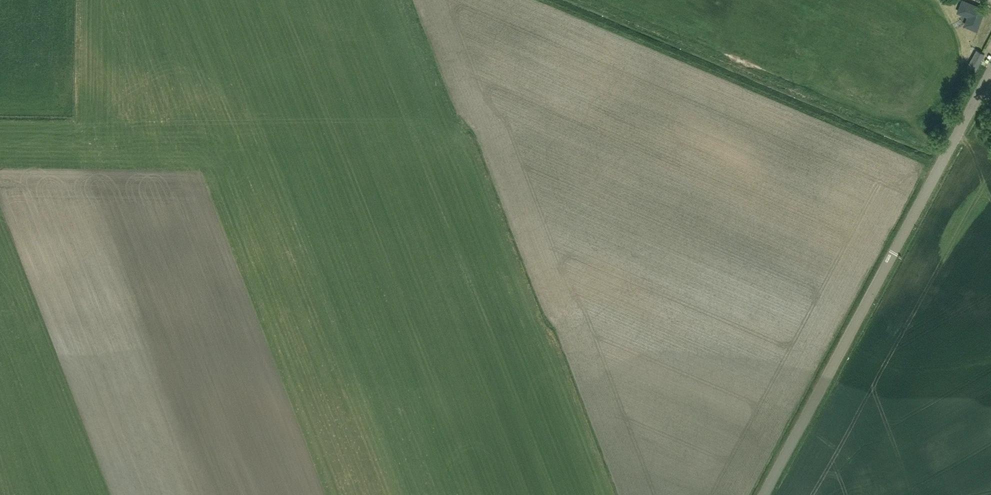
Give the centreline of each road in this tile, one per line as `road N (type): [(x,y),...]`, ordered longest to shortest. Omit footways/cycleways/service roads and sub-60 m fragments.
road 1 (unclassified): [(764,494),(990,69)]

